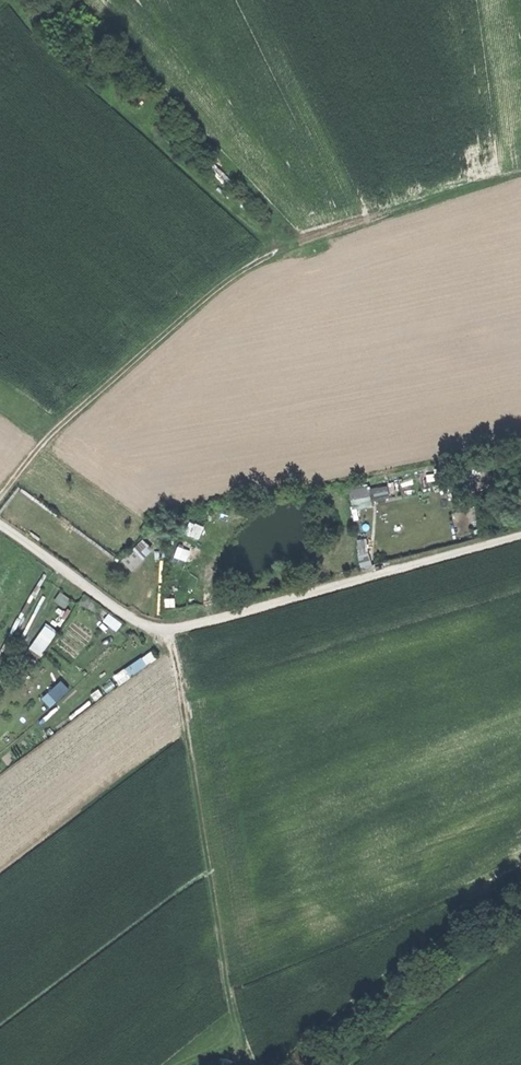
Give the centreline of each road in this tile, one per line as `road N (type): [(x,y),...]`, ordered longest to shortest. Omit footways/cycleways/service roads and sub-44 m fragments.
road 1 (track): [(0,497),(49,437),(230,274),(520,173)]
road 2 (track): [(520,536),(158,630),(131,620),(0,527)]

